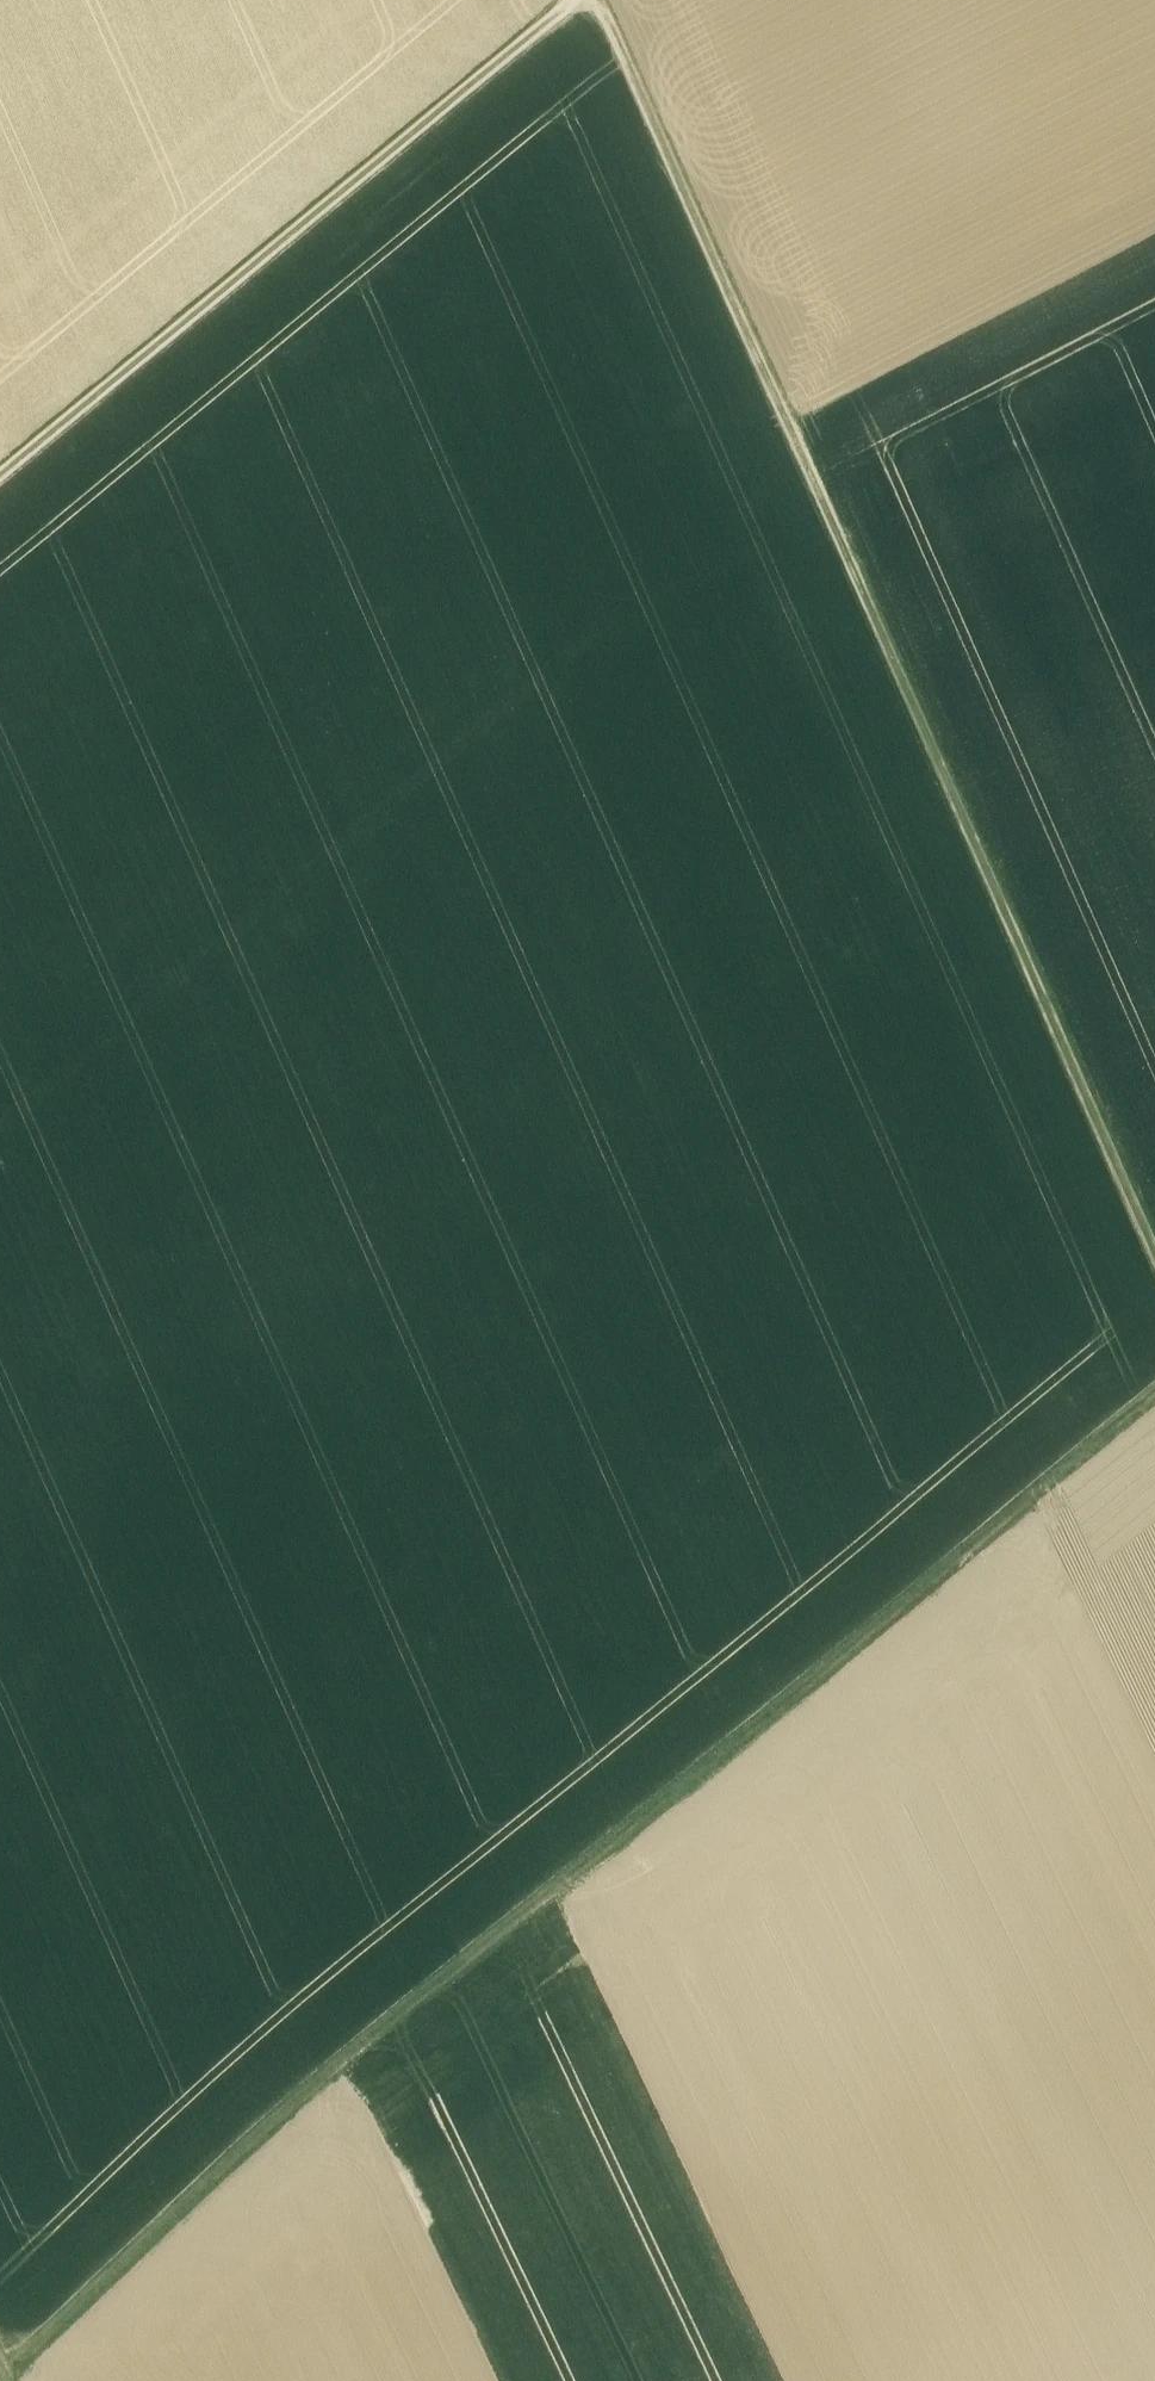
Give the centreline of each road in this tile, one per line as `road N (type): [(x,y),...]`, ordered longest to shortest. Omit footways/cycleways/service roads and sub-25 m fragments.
road 1 (track): [(27,2380),(1154,1419)]
road 2 (track): [(1154,1240),(608,0)]
road 3 (track): [(0,499),(595,0)]

